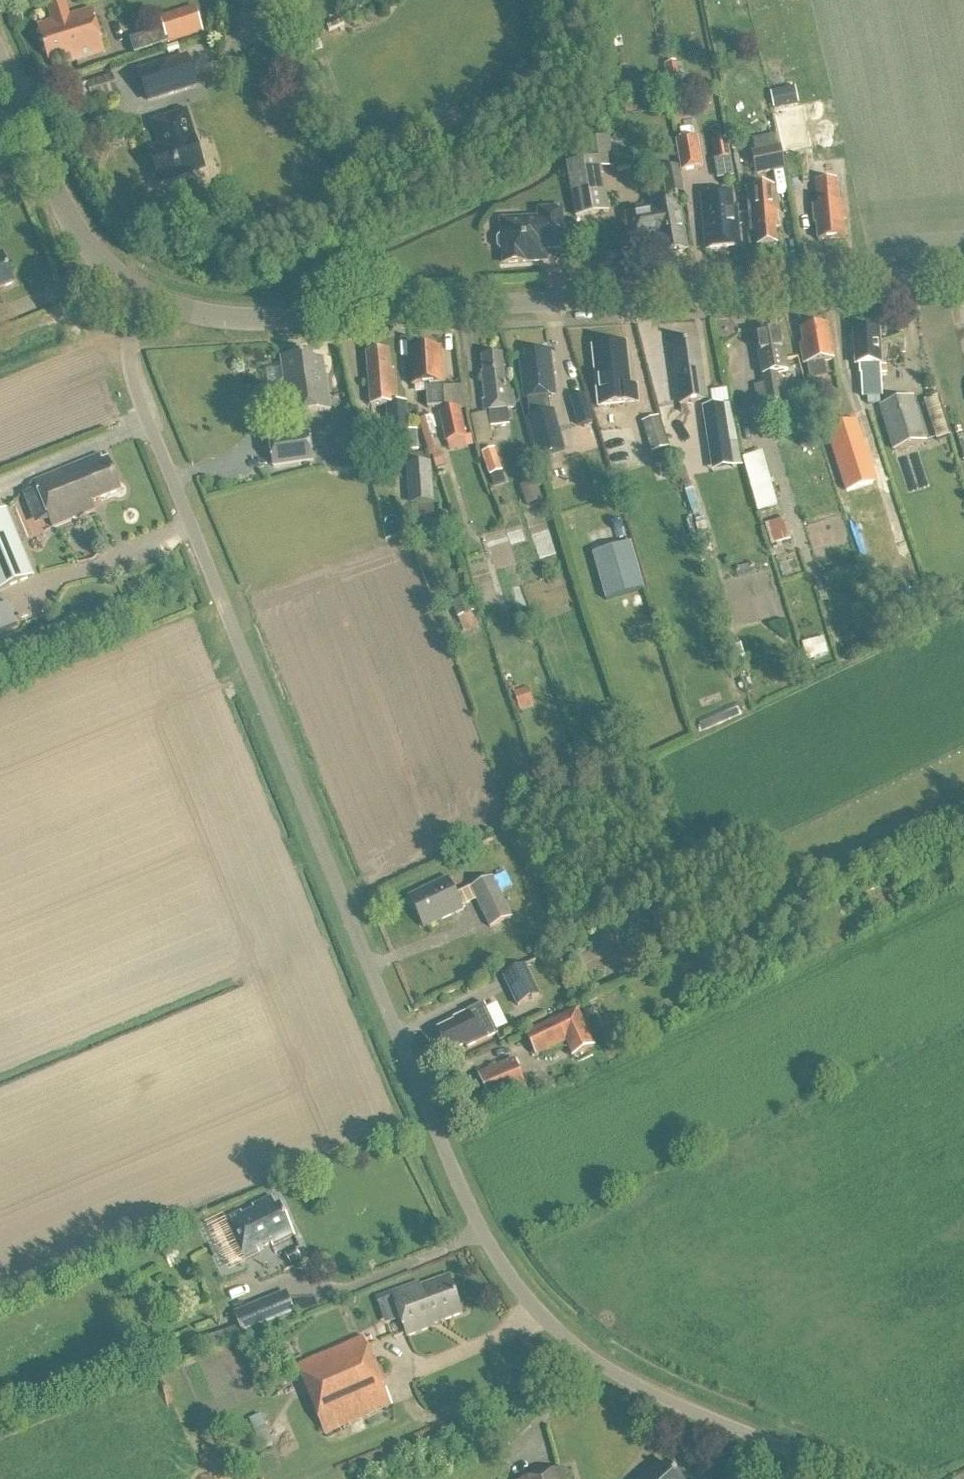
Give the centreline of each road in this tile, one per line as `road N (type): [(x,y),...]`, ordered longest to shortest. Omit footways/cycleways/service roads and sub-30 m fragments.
road 1 (residential): [(864,1478),(680,1408),(596,1365),(520,1294),(486,1241),(125,358),(145,299)]
road 2 (residential): [(145,299),(193,317),(257,321),(963,278)]
road 3 (residential): [(145,299),(95,256),(43,163),(0,59)]

